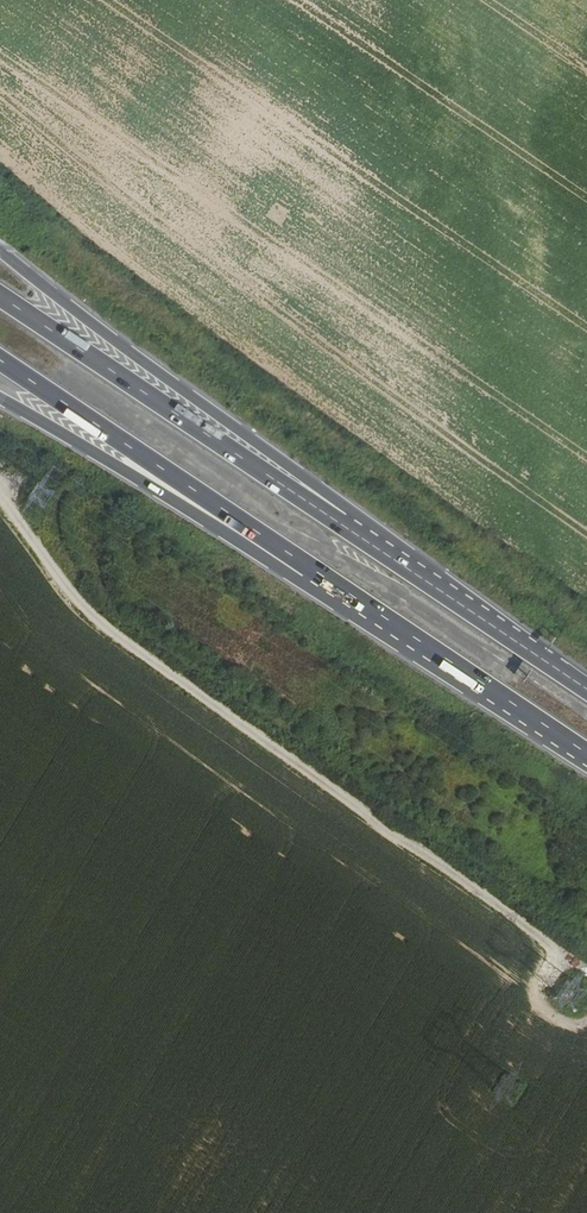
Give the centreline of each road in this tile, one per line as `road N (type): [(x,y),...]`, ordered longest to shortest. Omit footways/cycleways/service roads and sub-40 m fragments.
road 1 (track): [(0,493),(80,601),(127,642),(586,972)]
road 2 (motorway): [(0,361),(586,754)]
road 3 (motorway): [(0,398),(586,760)]
road 4 (motorway): [(543,659),(0,252)]
road 5 (motorway): [(543,659),(0,297)]

